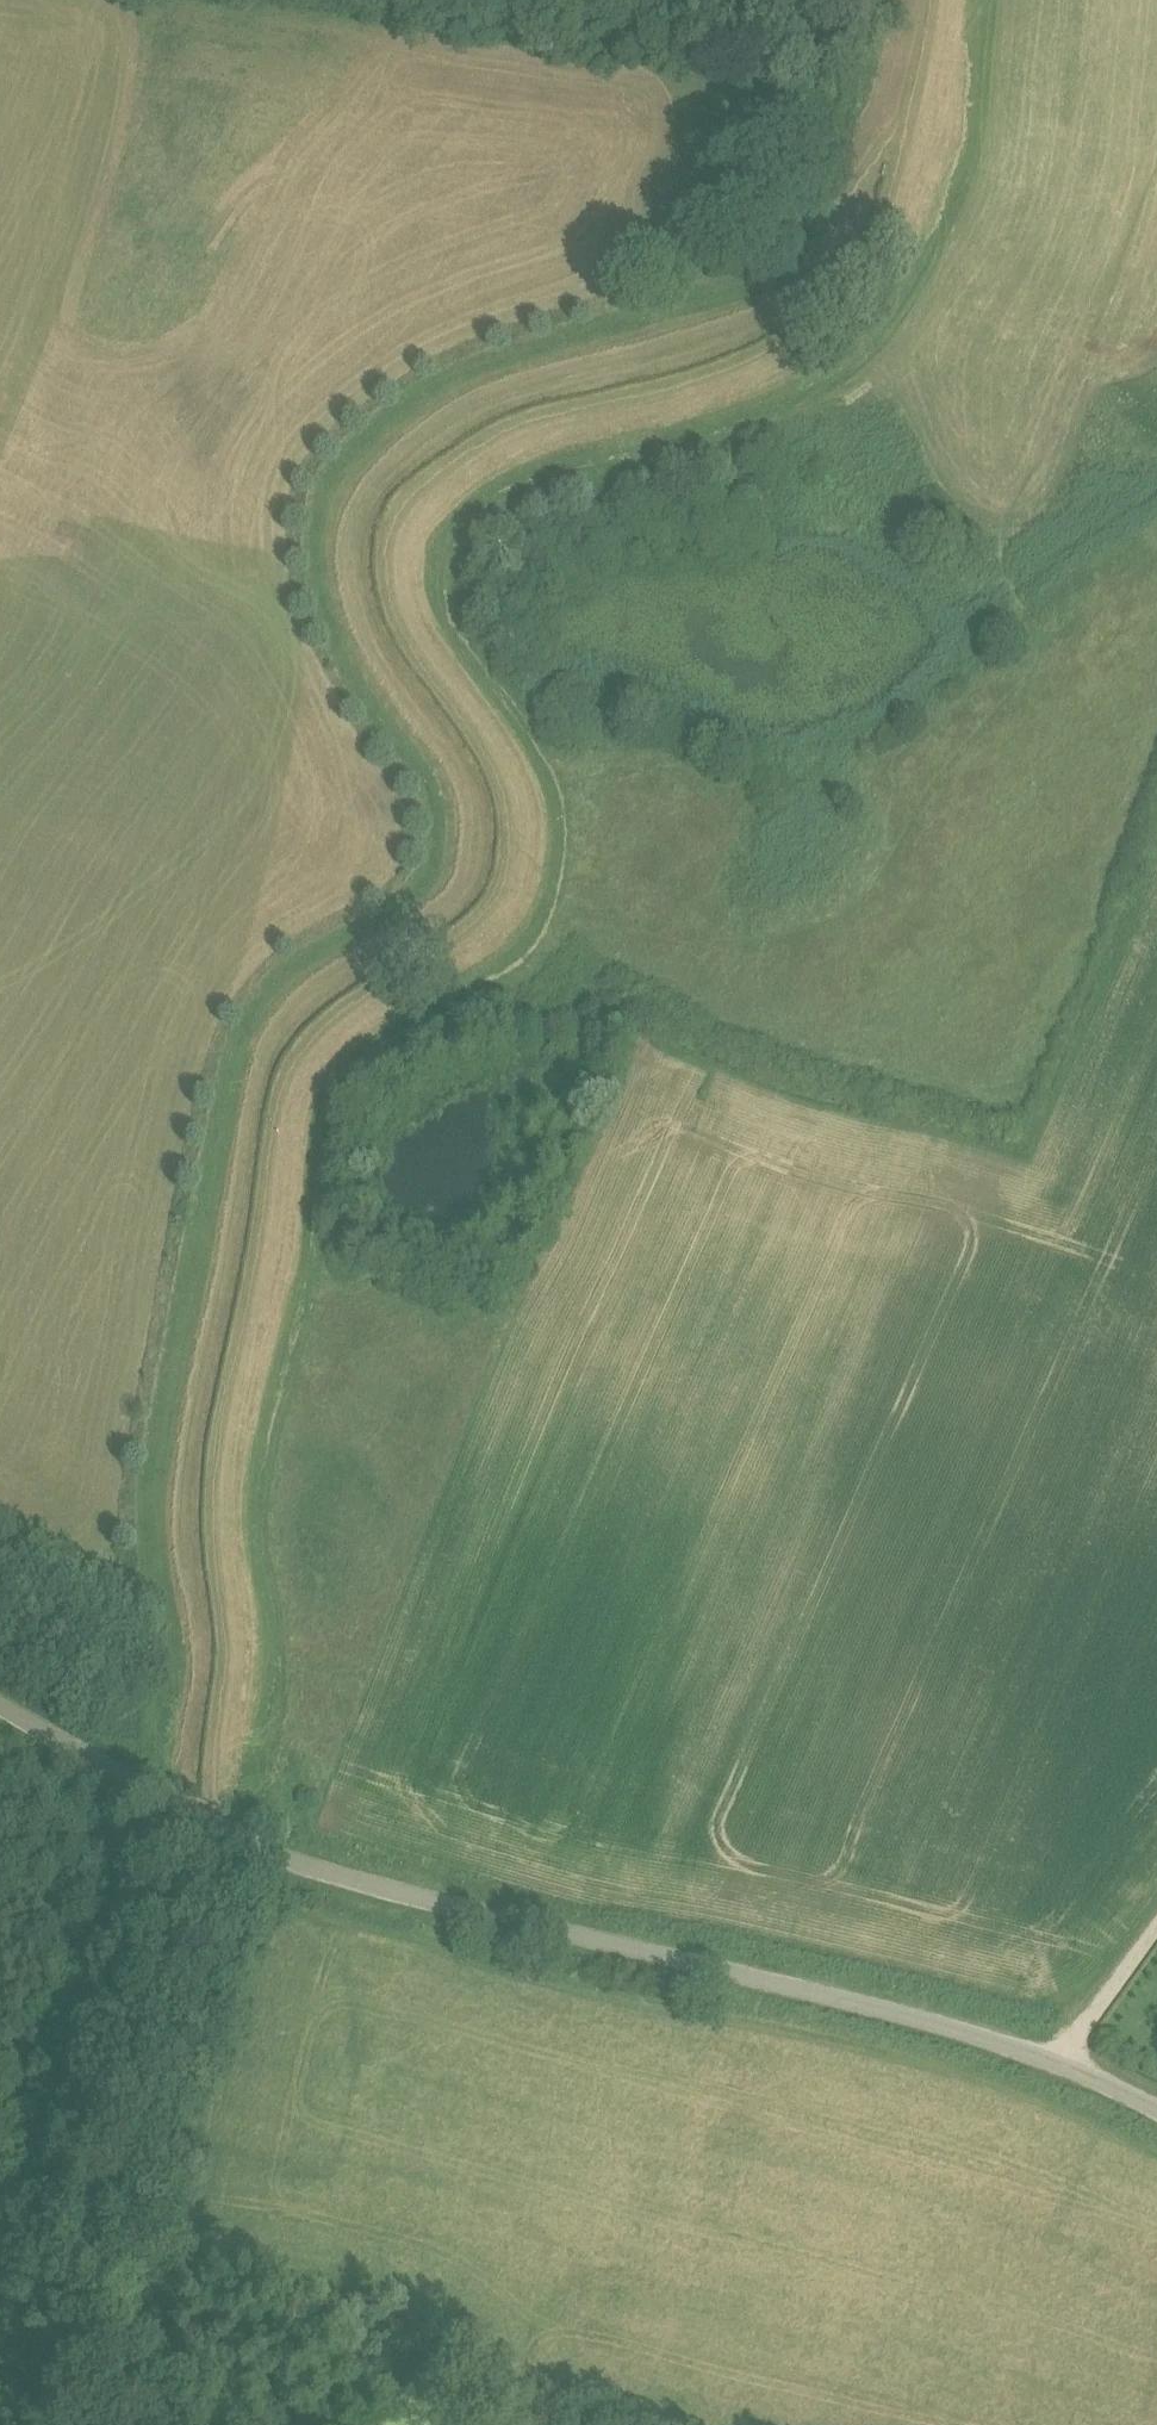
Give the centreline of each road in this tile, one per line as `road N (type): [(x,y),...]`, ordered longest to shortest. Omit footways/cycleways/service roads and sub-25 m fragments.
road 1 (unclassified): [(1156,2116),(1071,2070),(930,2025),(290,1864),(224,1837),(0,1711)]

